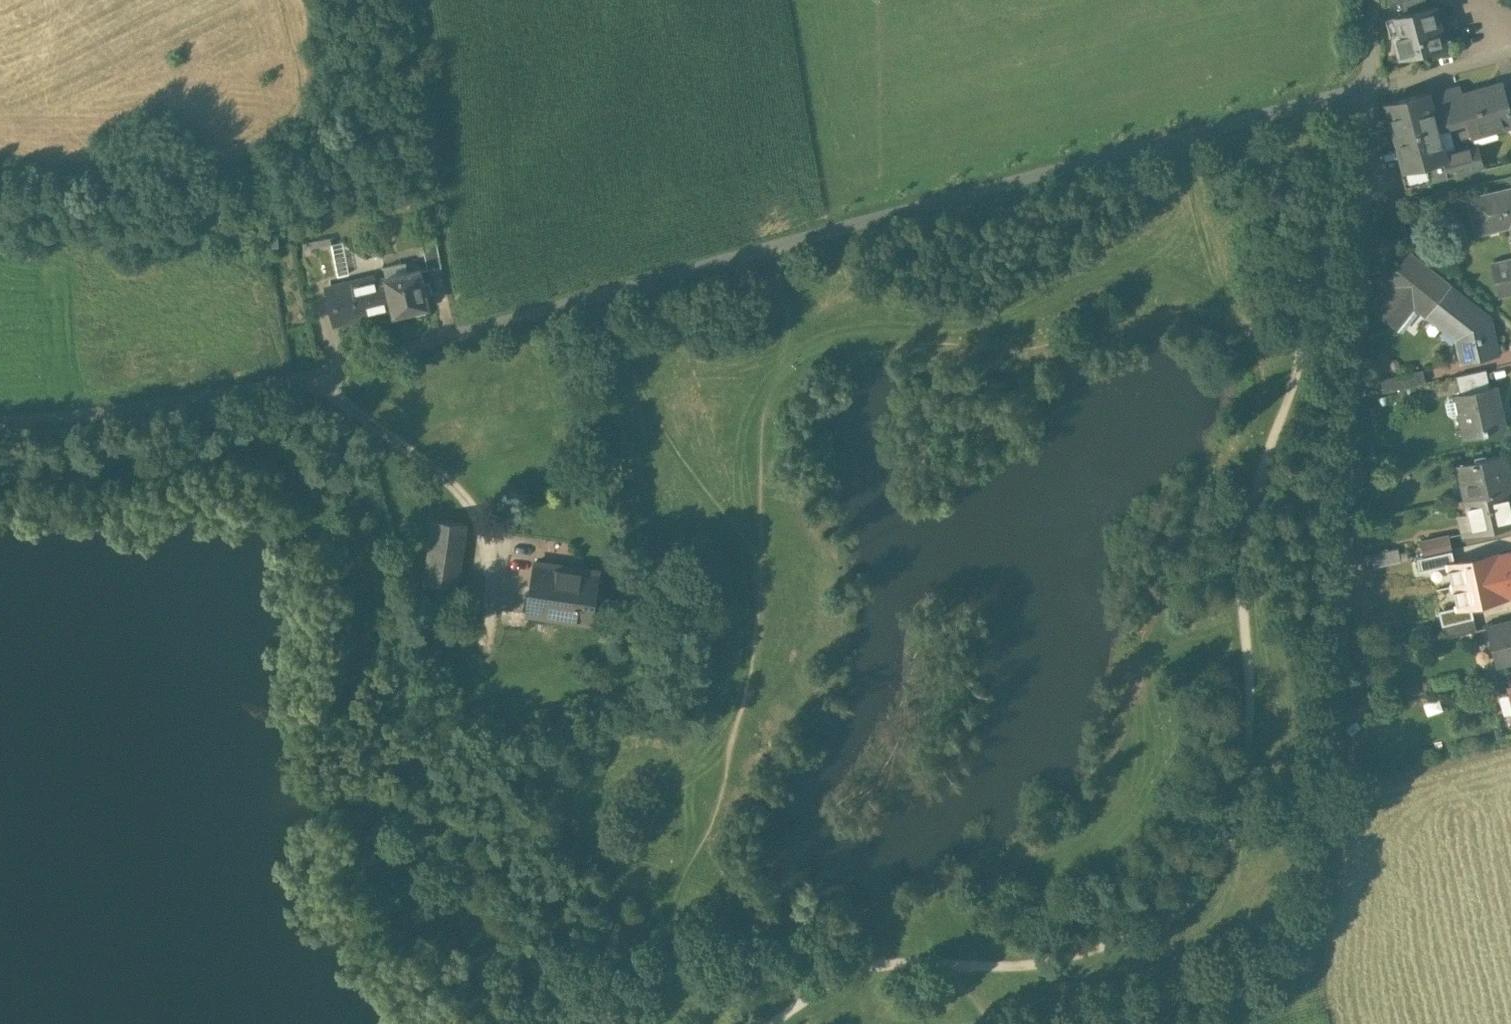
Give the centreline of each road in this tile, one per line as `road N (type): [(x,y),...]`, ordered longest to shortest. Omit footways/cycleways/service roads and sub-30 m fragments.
road 1 (residential): [(1369,85),(246,392),(0,419)]
road 2 (unclassified): [(1090,1023),(1273,966),(1300,950),(1313,924),(1365,203)]
road 3 (residential): [(1510,46),(1369,85)]

